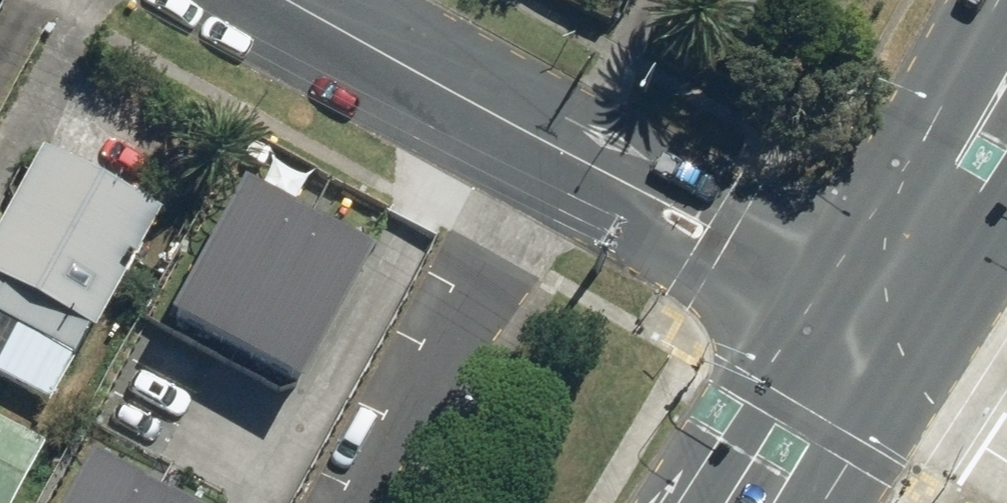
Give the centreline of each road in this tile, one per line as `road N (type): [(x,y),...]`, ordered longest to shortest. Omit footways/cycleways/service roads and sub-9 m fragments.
road 1 (residential): [(361,502),(560,148)]
road 2 (residential): [(880,310),(560,148)]
road 3 (residential): [(560,148),(278,0)]
road 4 (secondary): [(880,310),(1006,101)]
road 5 (secondary): [(763,502),(880,310)]

